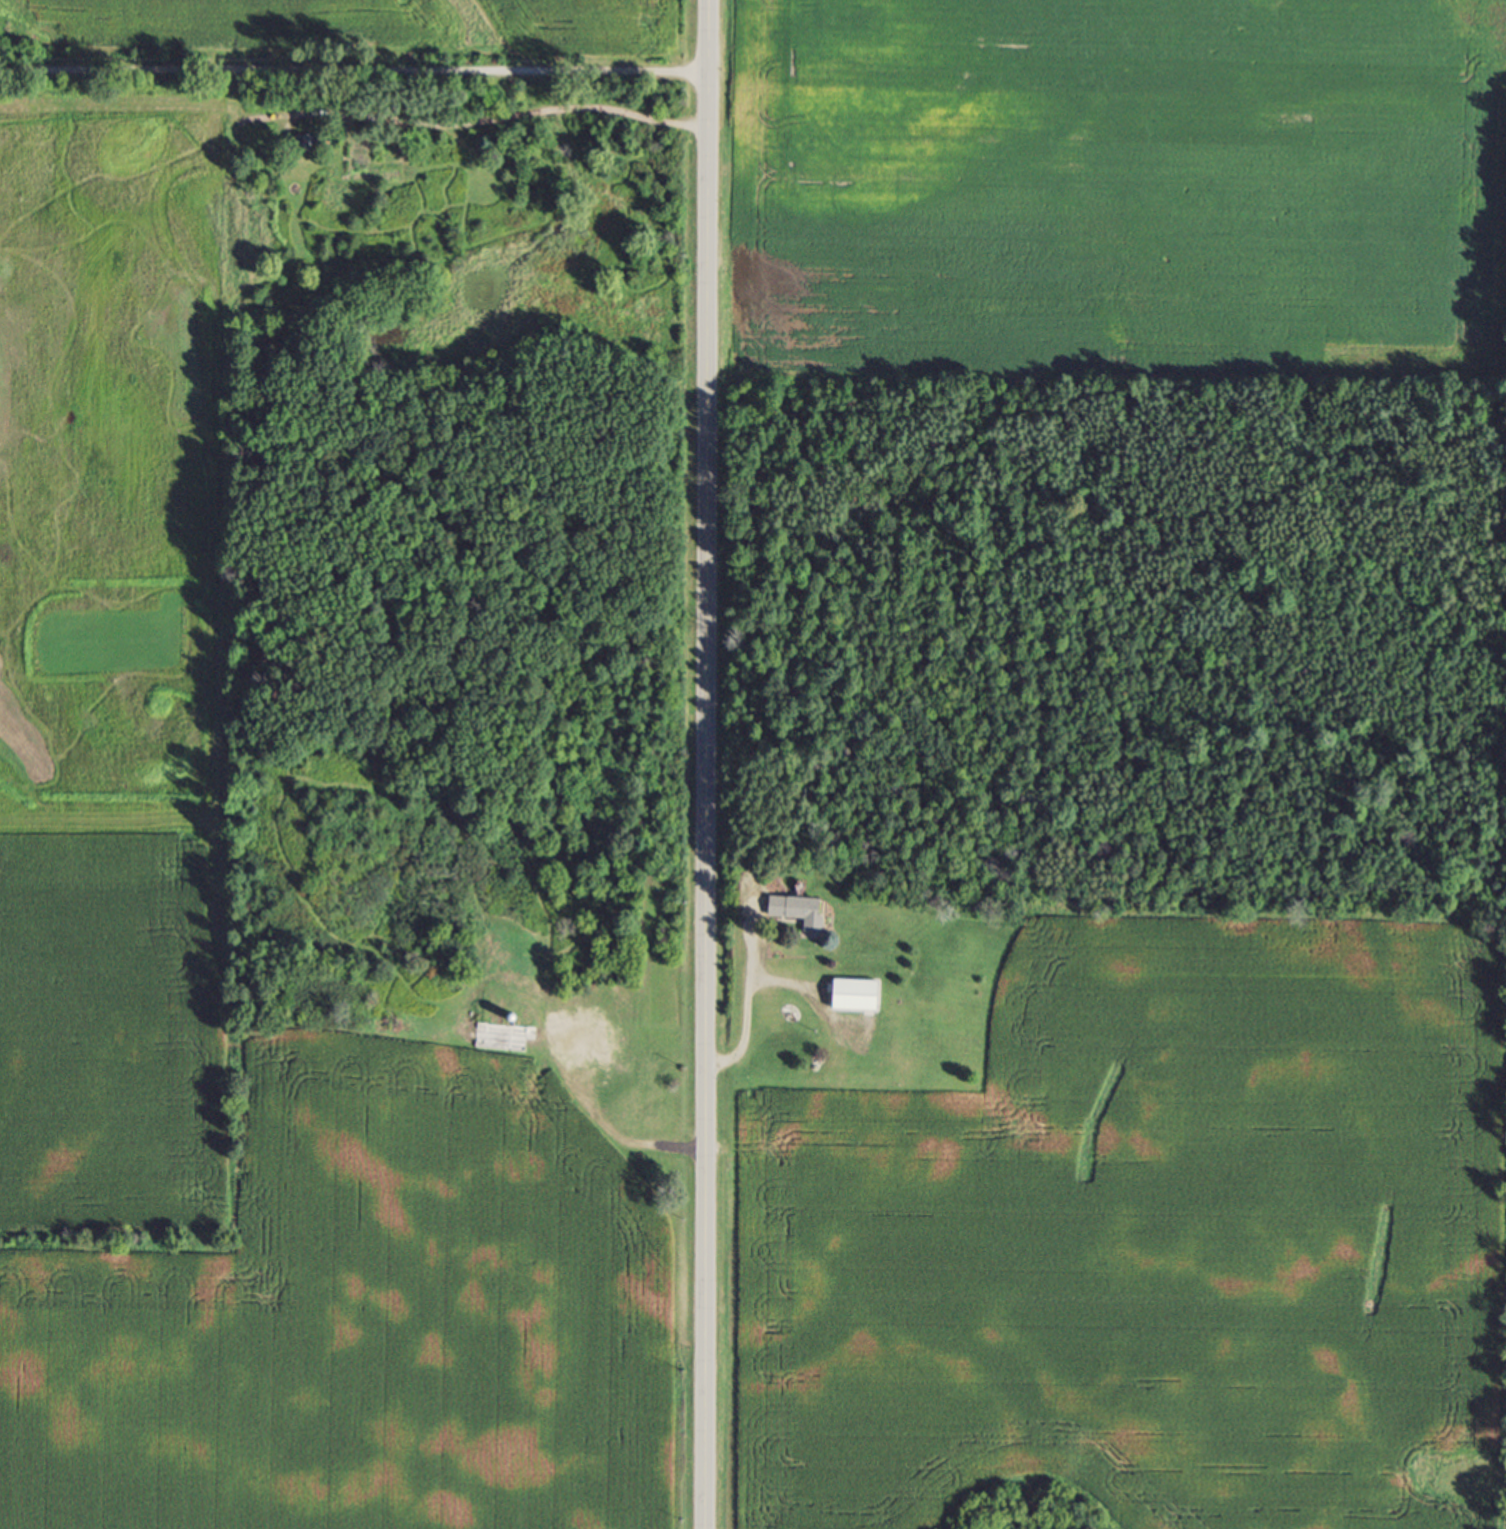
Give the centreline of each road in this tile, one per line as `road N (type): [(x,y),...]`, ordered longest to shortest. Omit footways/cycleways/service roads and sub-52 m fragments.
road 1 (secondary): [(705,1528),(709,0)]
road 2 (residential): [(709,49),(235,42),(0,29)]

